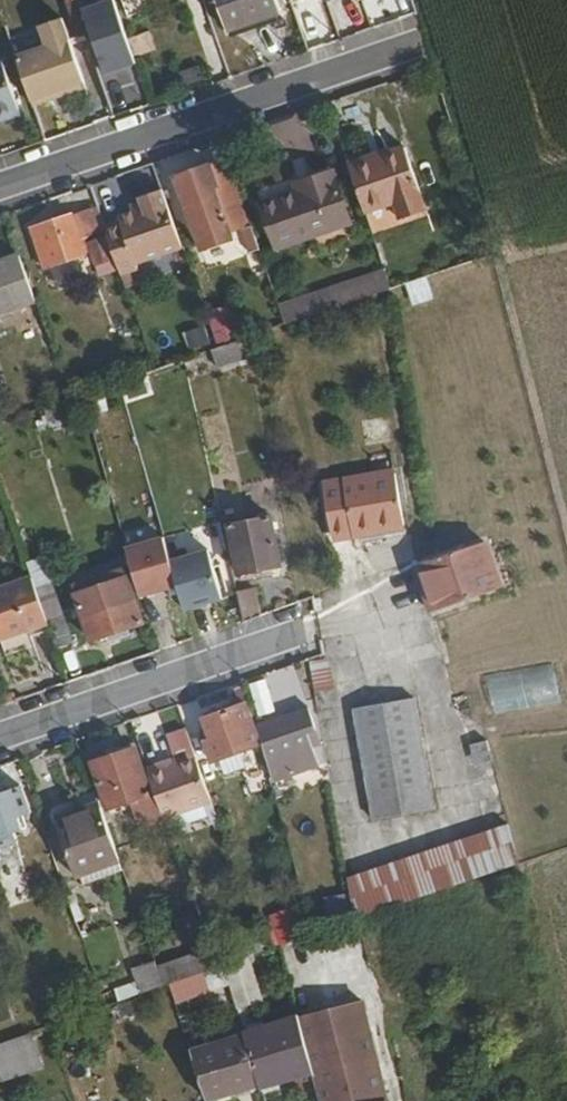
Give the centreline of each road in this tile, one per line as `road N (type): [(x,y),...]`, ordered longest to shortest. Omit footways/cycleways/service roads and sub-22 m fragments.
road 1 (residential): [(409,76),(0,206)]
road 2 (residential): [(289,635),(0,736)]

